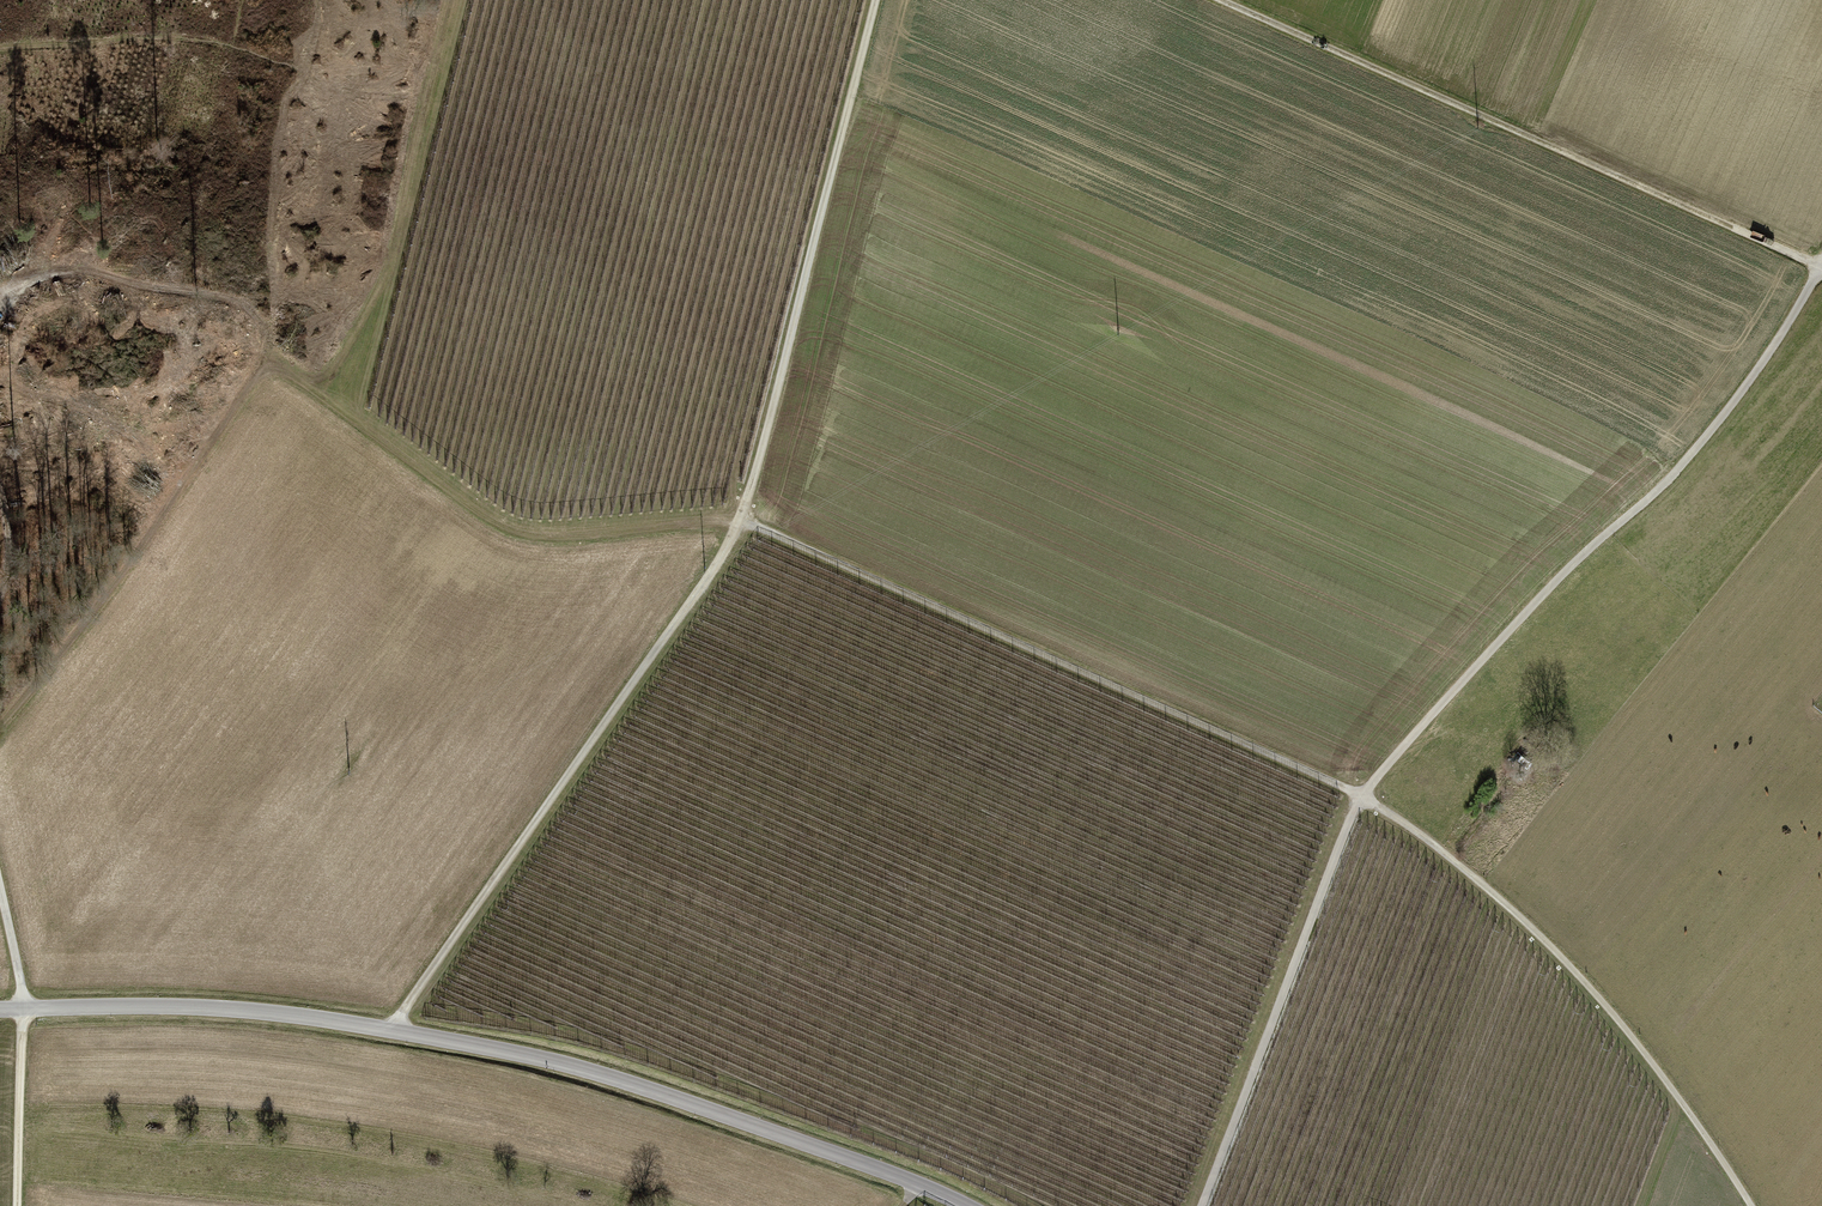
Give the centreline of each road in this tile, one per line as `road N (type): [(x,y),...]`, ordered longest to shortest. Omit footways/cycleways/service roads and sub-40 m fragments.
road 1 (track): [(1821,267),(1742,391),(1673,476),(1560,577),(1360,794),(1201,1205)]
road 2 (unclassified): [(0,1009),(220,1009),(504,1050),(707,1109),(966,1205)]
road 3 (track): [(0,721),(266,337),(327,379),(412,241),(462,0)]
road 4 (track): [(745,521),(1360,794)]
road 5 (track): [(1222,0),(1821,264)]
road 6 (track): [(389,1030),(745,521)]
road 7 (track): [(1751,1205),(1711,1141),(1586,982),(1500,900),(1360,794)]
road 8 (track): [(745,521),(876,0)]
road 9 (track): [(327,379),(529,533),(745,521)]
road 10 (track): [(16,1205),(21,1009),(0,919)]
road 11 (track): [(44,271),(106,272),(201,296),(266,337)]
road 12 (track): [(0,46),(159,39),(222,68)]

